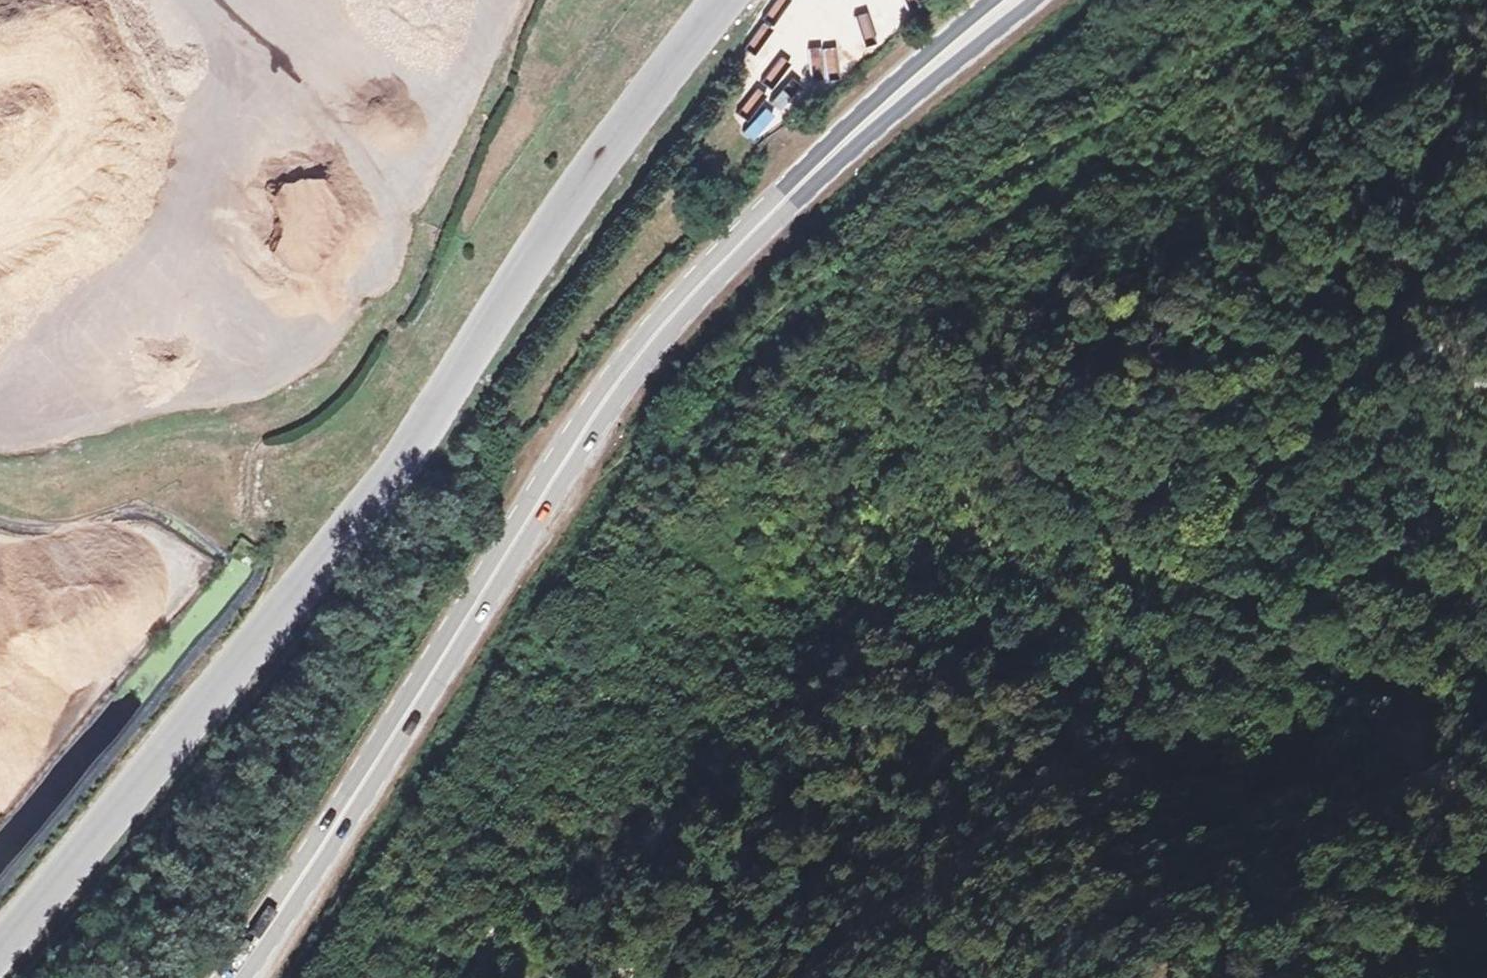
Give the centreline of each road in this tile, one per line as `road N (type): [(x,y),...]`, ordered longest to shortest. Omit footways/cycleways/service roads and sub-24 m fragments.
road 1 (primary): [(233,977),(305,889),(559,462),(758,236),(1020,0)]

